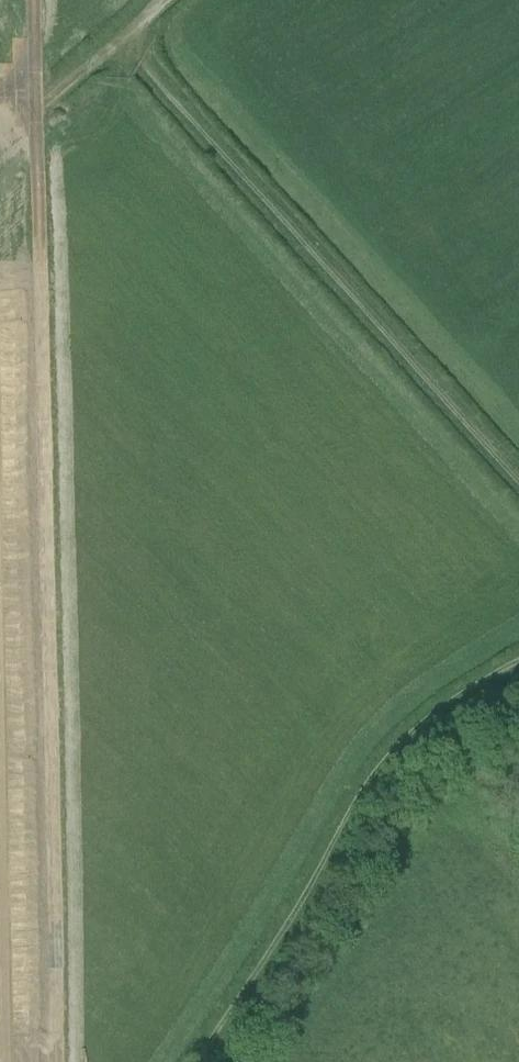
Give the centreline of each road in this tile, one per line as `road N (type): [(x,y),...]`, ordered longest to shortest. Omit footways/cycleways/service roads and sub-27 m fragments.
road 1 (track): [(34,0),(56,1061)]
road 2 (track): [(518,475),(153,71),(126,31)]
road 3 (track): [(198,1061),(396,739),(518,660)]
road 4 (track): [(163,0),(0,144)]

